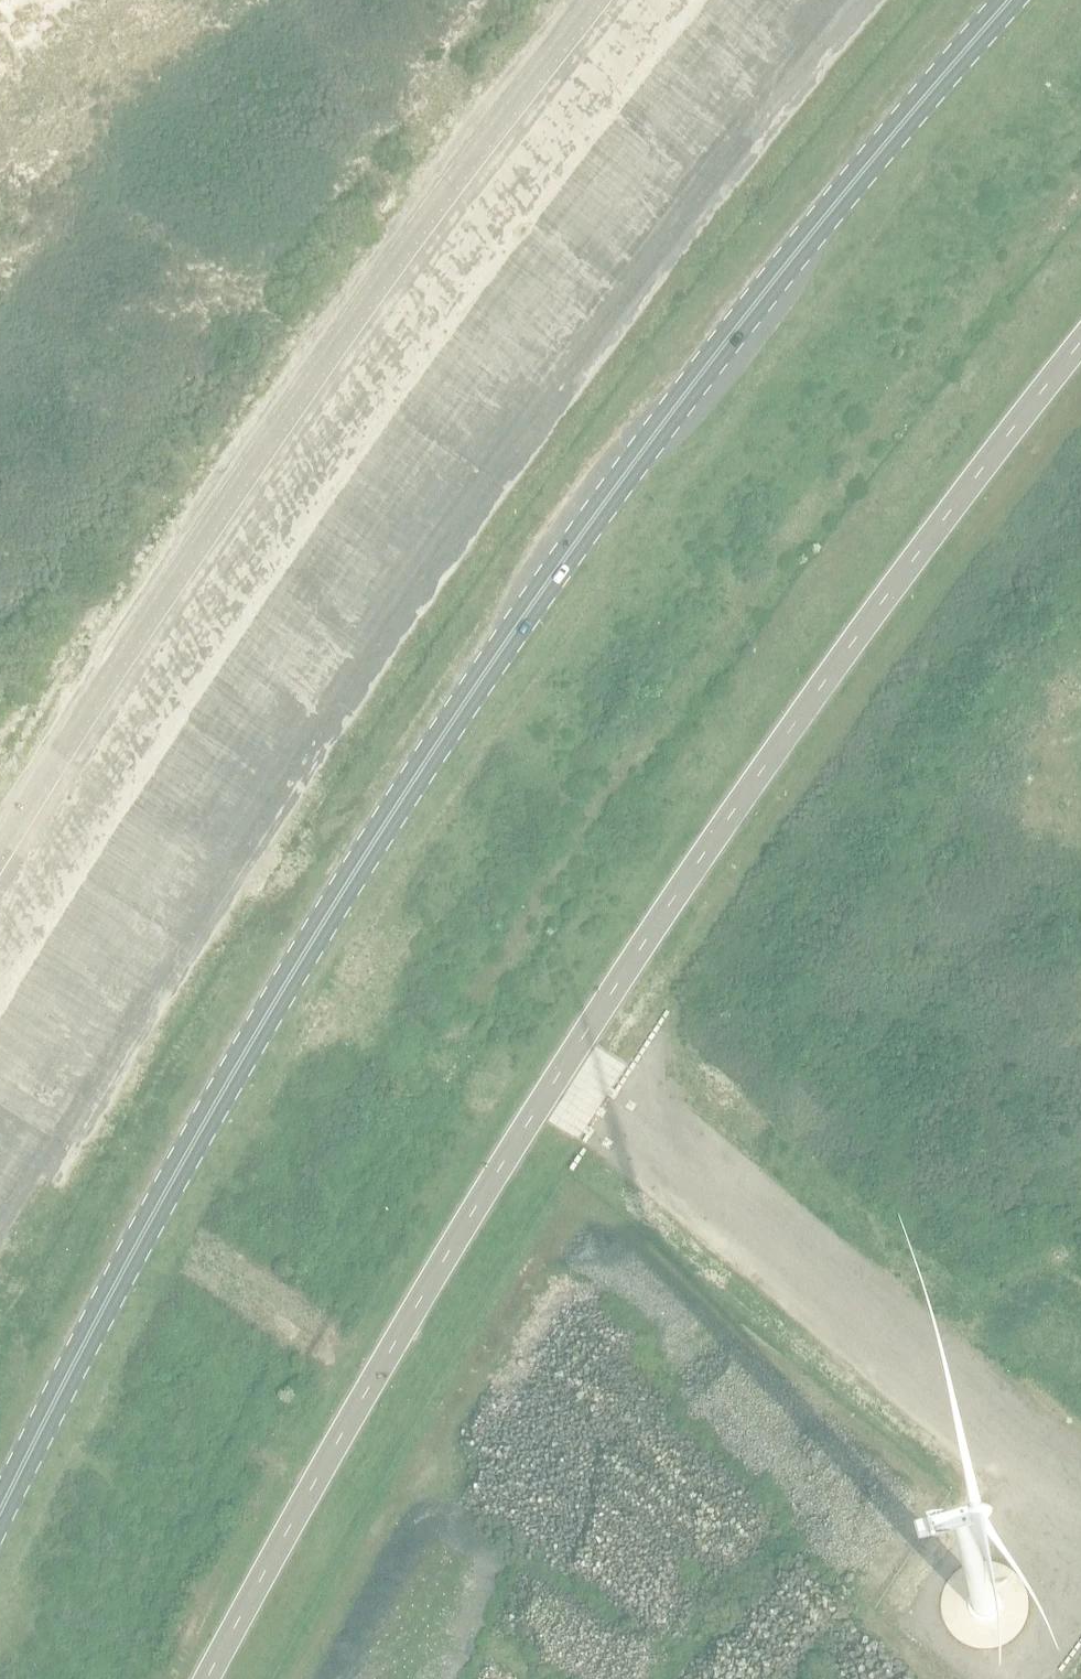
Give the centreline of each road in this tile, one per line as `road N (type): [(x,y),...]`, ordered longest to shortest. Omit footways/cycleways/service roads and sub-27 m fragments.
road 1 (primary): [(0,1508),(97,1308),(348,873),(588,515),(840,187),(1006,0)]
road 2 (unclassified): [(202,1678),(336,1431),(557,1072),(828,679),(1080,342)]
road 3 (unclassified): [(0,848),(377,288),(597,0)]

